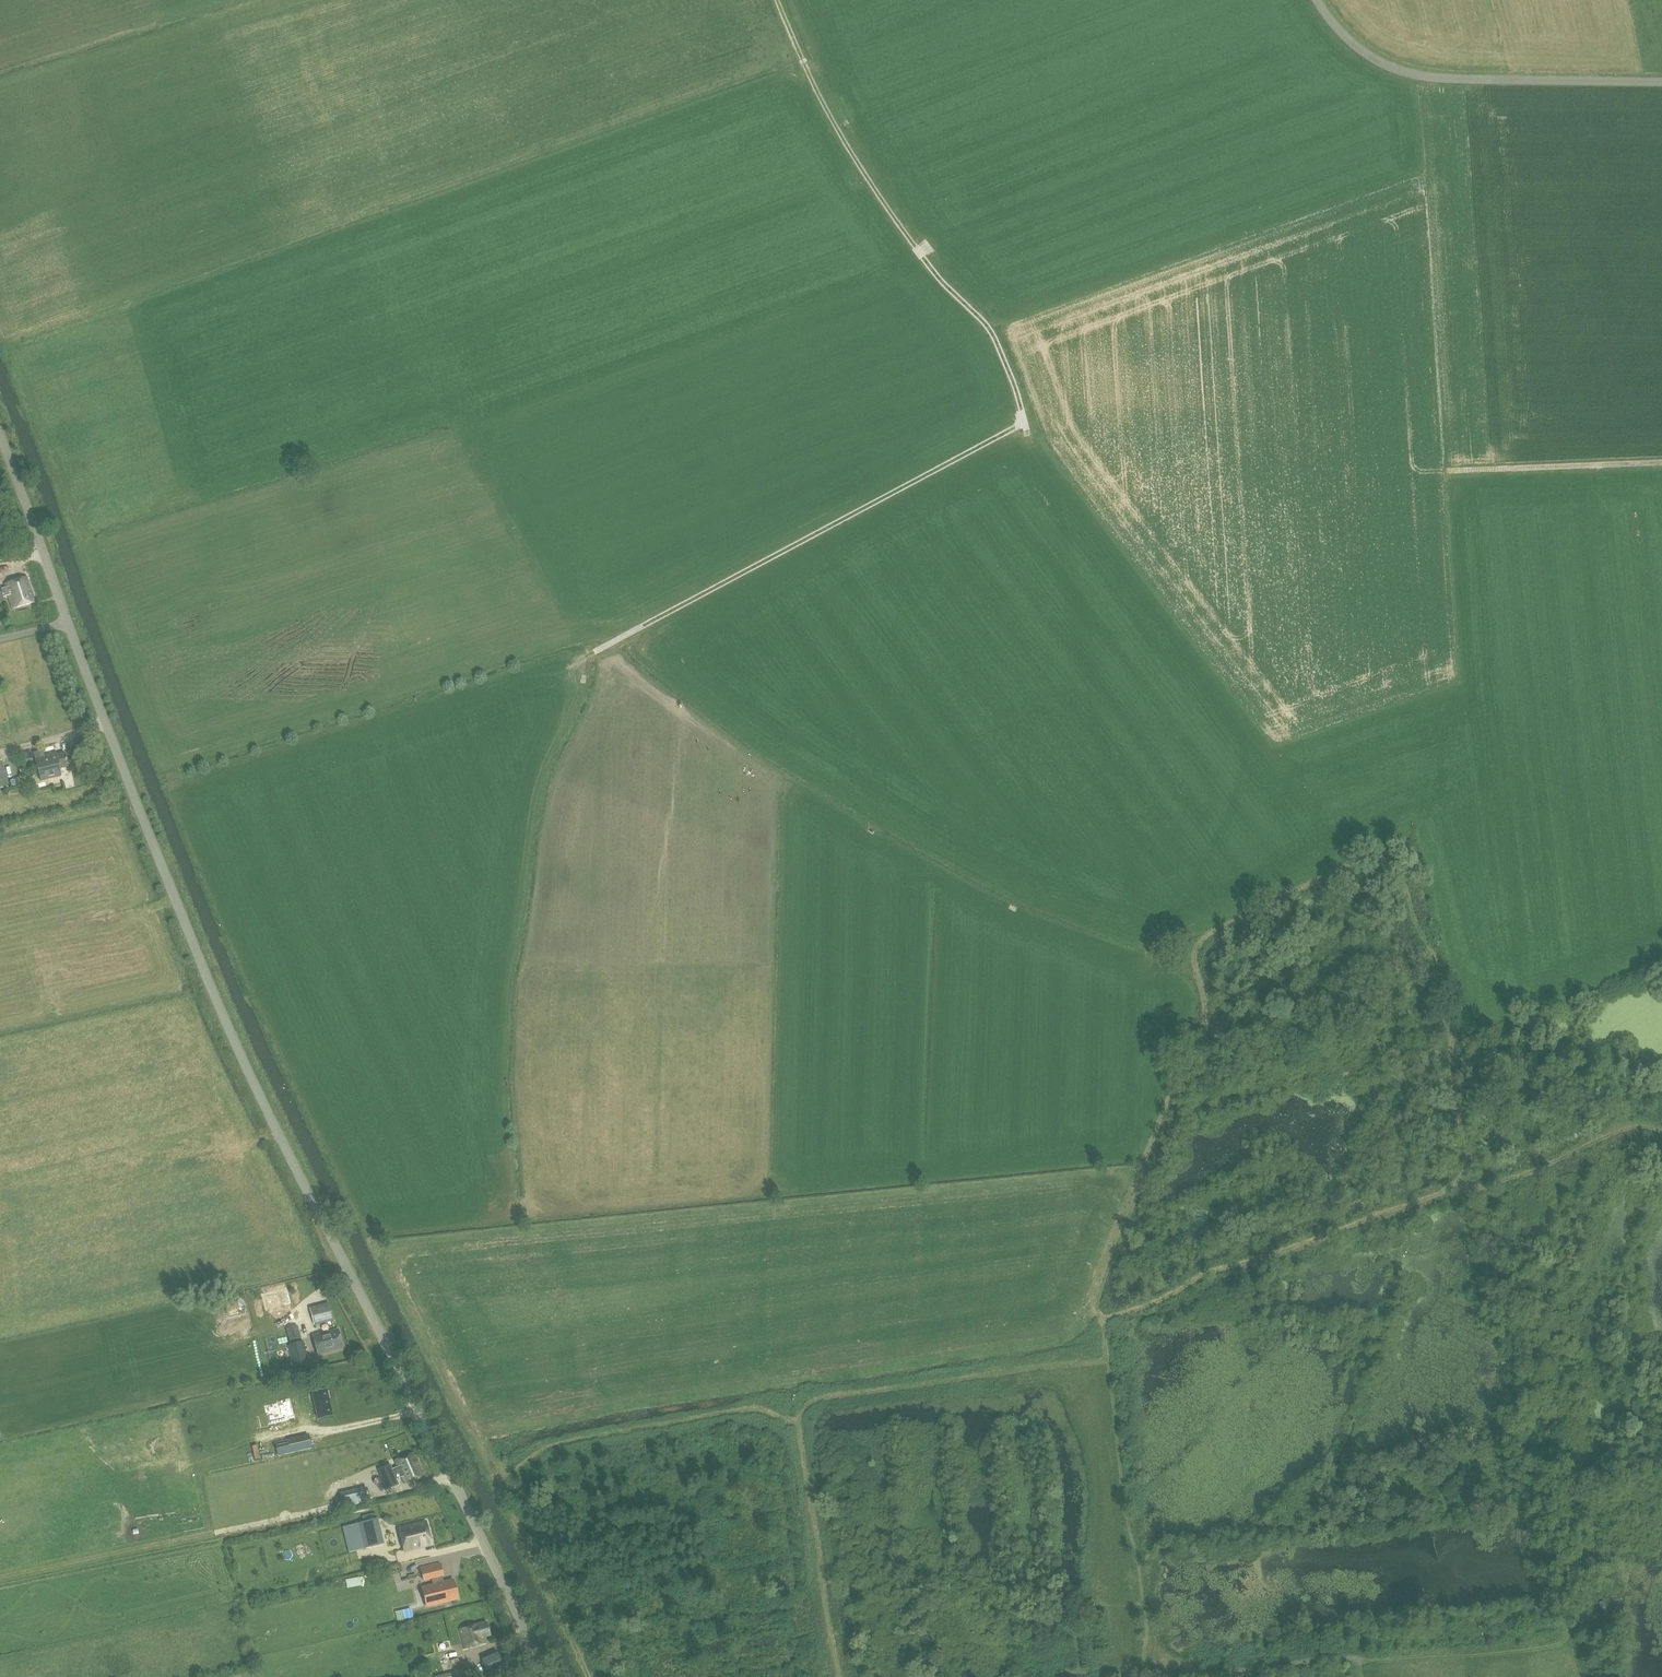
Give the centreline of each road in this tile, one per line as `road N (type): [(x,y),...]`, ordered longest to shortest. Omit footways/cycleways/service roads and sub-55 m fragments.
road 1 (unclassified): [(543,1676),(500,1571),(259,1096),(68,623)]
road 2 (unclassified): [(1661,82),(1407,73),(1363,52),(1317,0)]
road 3 (unclassified): [(68,623),(0,434)]

